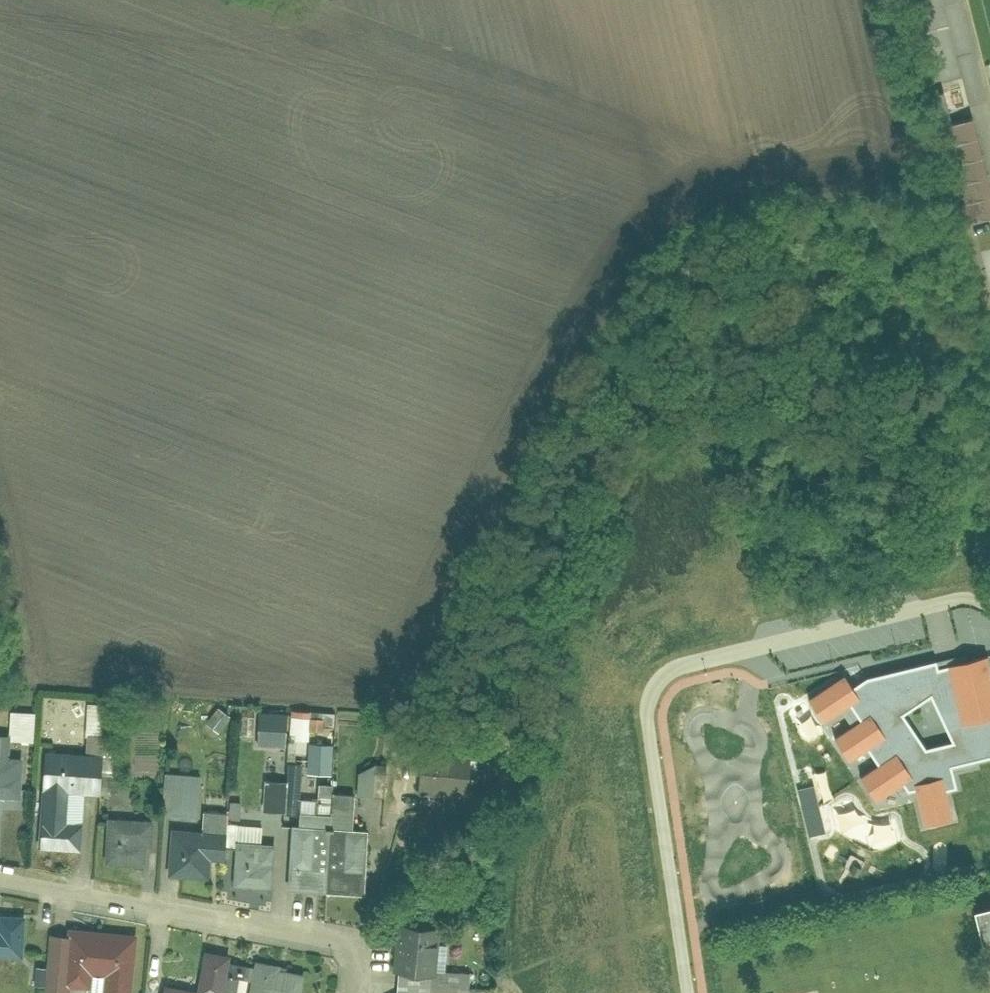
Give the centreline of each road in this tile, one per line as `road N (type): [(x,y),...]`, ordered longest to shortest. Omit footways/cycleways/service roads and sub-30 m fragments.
road 1 (residential): [(0,878),(342,931),(354,954),(349,992)]

